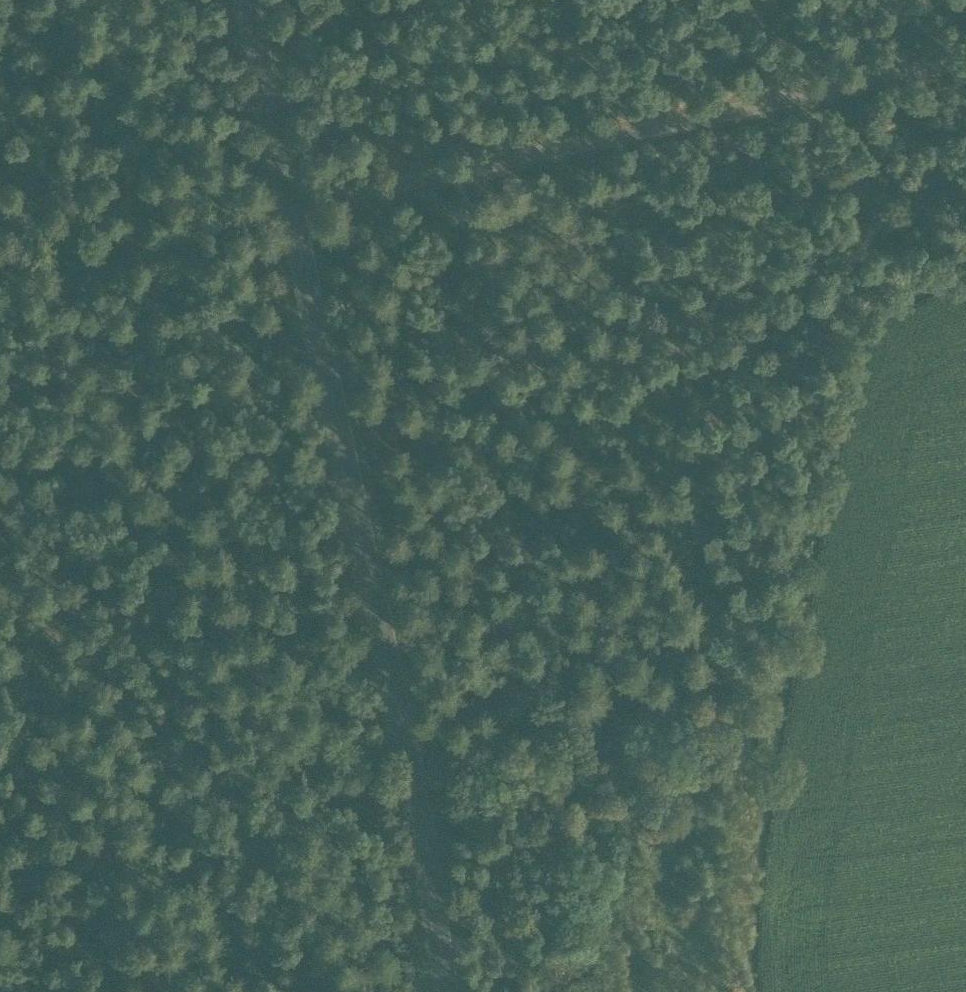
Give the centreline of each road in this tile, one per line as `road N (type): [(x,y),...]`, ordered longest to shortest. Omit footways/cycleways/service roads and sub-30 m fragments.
road 1 (unclassified): [(292,204),(446,991)]
road 2 (track): [(785,669),(0,820)]
road 3 (unclassified): [(292,204),(965,63)]
road 4 (track): [(0,266),(292,204)]
road 5 (unclassified): [(247,0),(292,204)]

